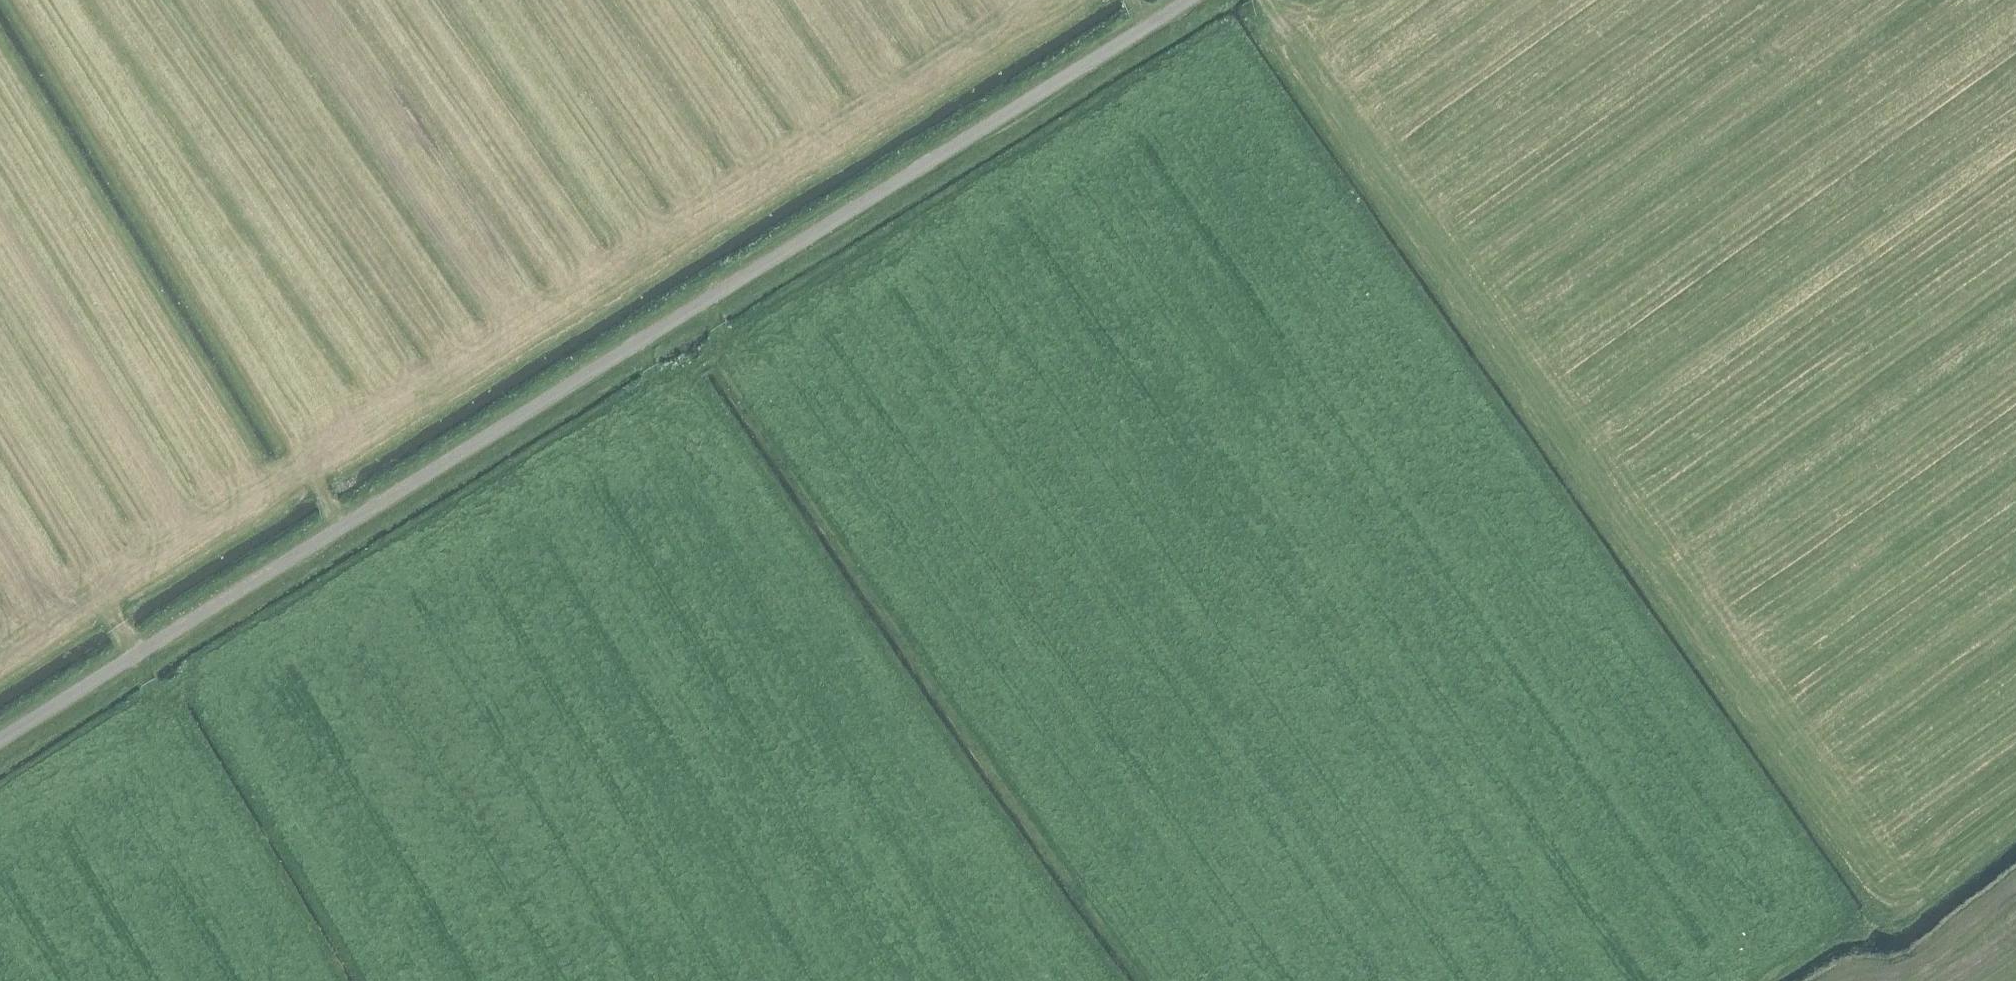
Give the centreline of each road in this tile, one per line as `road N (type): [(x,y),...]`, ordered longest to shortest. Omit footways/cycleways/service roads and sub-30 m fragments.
road 1 (unclassified): [(0,741),(1190,0)]

